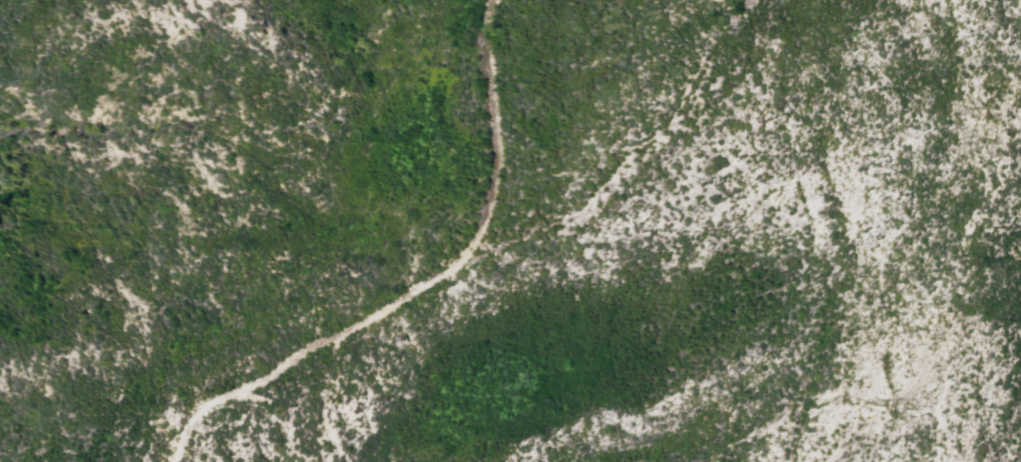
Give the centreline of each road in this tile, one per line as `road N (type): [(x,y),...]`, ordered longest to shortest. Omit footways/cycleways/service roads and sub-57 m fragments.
road 1 (track): [(785,0),(715,63),(677,129),(583,217),(186,414),(159,461)]
road 2 (track): [(486,0),(474,21),(497,166),(481,239),(455,281)]
road 3 (track): [(725,461),(813,391),(937,410),(945,461)]

